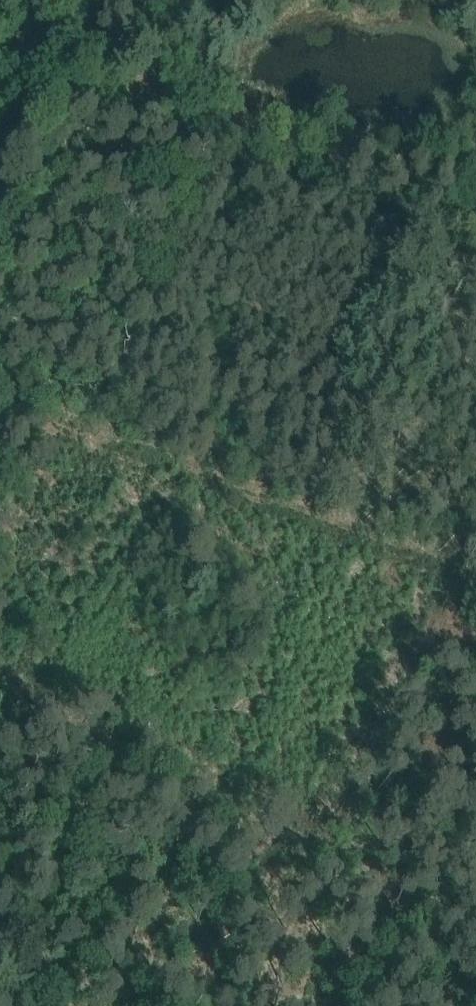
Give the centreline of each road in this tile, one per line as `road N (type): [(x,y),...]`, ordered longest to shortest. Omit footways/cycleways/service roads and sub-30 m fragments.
road 1 (tertiary): [(0,145),(46,0)]

